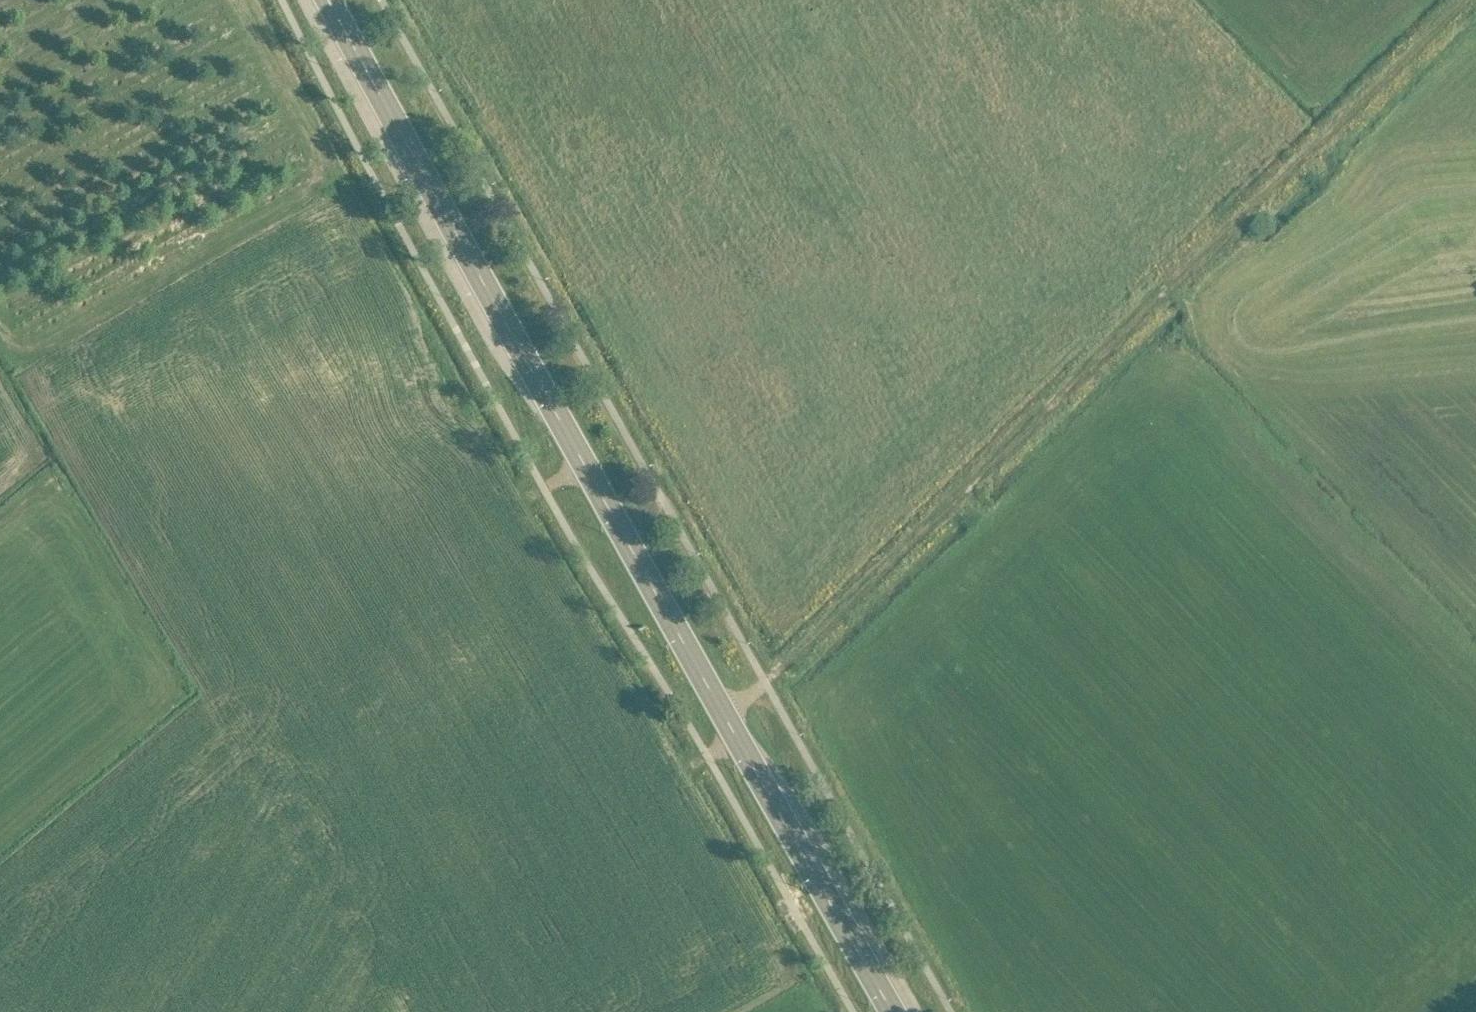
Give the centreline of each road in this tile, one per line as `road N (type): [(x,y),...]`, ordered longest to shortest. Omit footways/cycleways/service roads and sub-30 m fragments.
road 1 (tertiary): [(894,1011),(329,0)]

